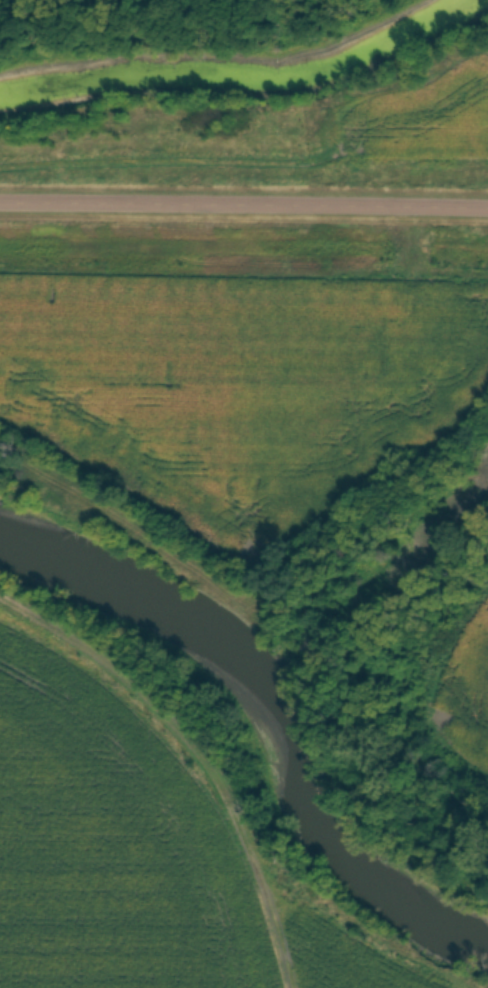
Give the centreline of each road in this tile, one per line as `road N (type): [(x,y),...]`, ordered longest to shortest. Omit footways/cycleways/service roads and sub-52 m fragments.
road 1 (secondary): [(487,210),(0,201)]

